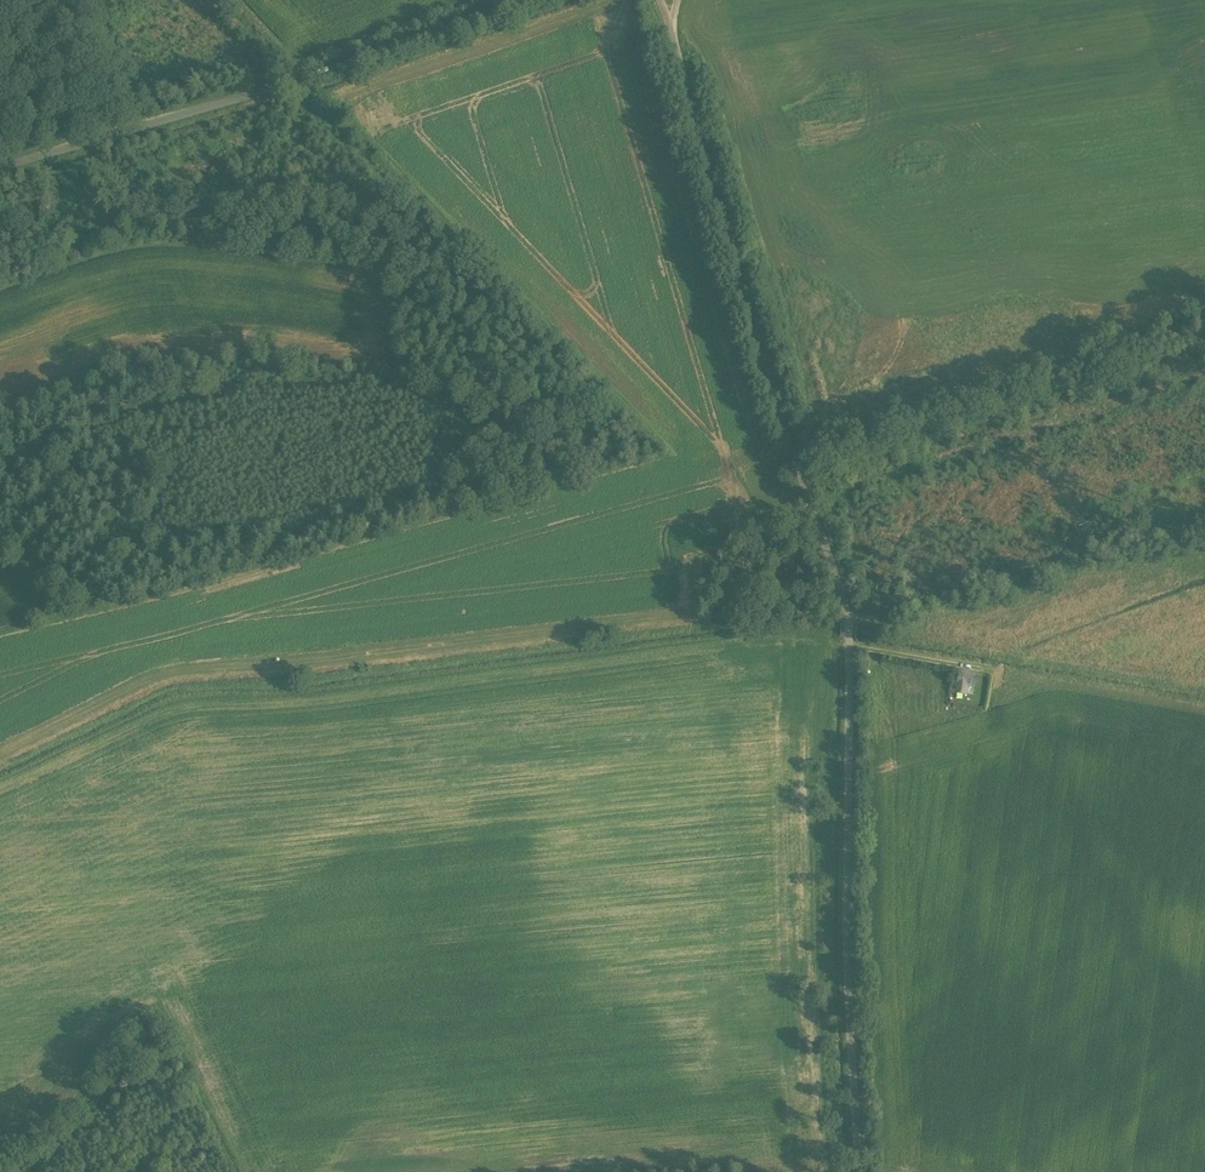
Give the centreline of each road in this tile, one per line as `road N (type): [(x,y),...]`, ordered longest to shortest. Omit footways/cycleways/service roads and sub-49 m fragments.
road 1 (unclassified): [(859,1171),(847,599),(829,516),(673,29)]
road 2 (unclassified): [(508,0),(0,155)]

